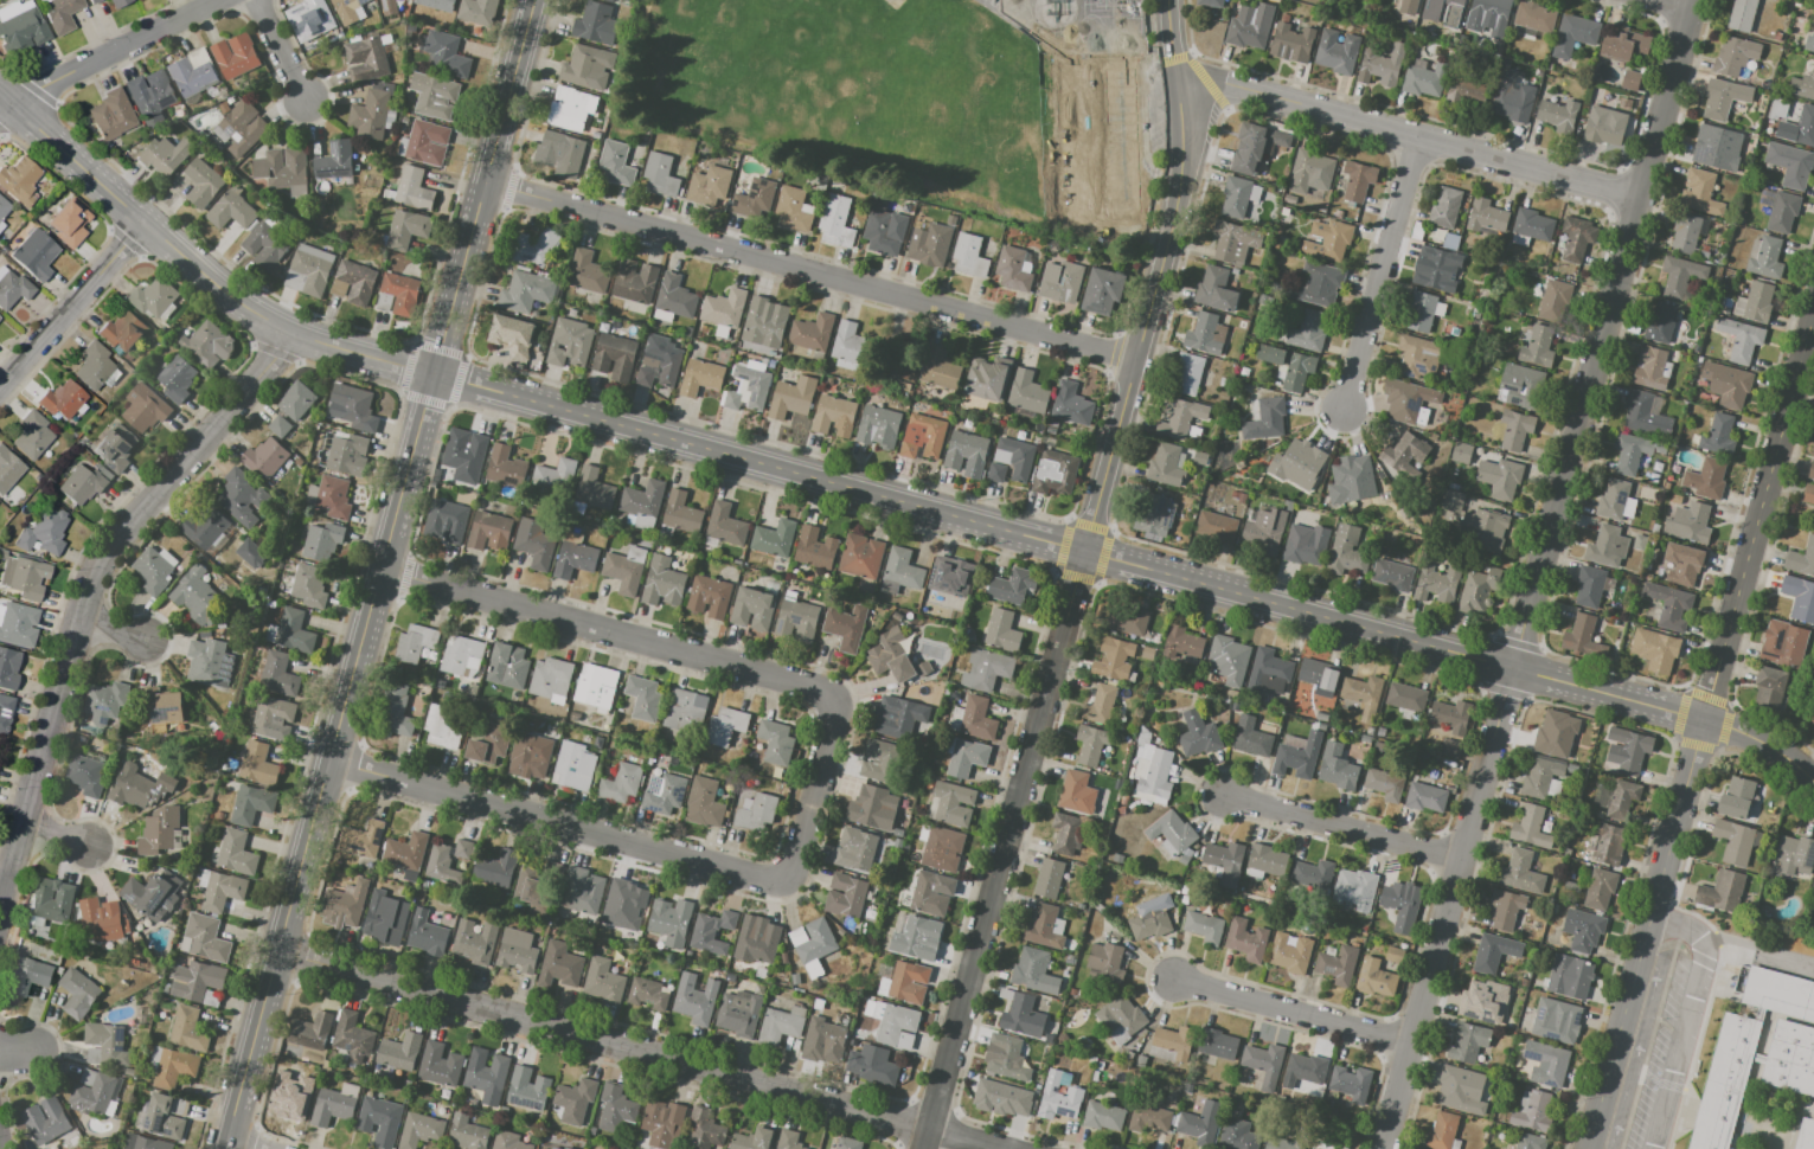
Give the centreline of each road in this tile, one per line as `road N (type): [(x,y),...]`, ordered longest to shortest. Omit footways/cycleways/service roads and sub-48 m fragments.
road 1 (tertiary): [(1704,717),(290,335),(216,284),(0,91)]
road 2 (tertiary): [(535,0),(225,1148)]
road 3 (residential): [(1691,0),(1388,1148)]
road 4 (residential): [(1813,304),(1590,1148)]
road 5 (residential): [(1002,1148),(280,952)]
road 6 (residential): [(1137,360),(487,185)]
road 7 (residential): [(290,335),(104,554),(0,911)]
road 8 (residential): [(924,1148),(1085,552)]
road 9 (residential): [(1085,552),(1181,187),(1186,73),(1169,0)]
road 10 (residential): [(840,698),(383,573)]
road 11 (residential): [(788,885),(331,763)]
road 12 (residential): [(1642,198),(1186,73)]
road 13 (residential): [(1421,137),(1347,412)]
road 14 (residential): [(222,0),(0,119)]
road 15 (residential): [(1416,1040),(1175,977)]
road 16 (residential): [(1462,858),(1224,794)]
road 17 (residential): [(148,224),(0,394)]
road 18 (residential): [(840,698),(788,885)]
road 19 (tertiary): [(1813,781),(1787,752),(1704,717)]

